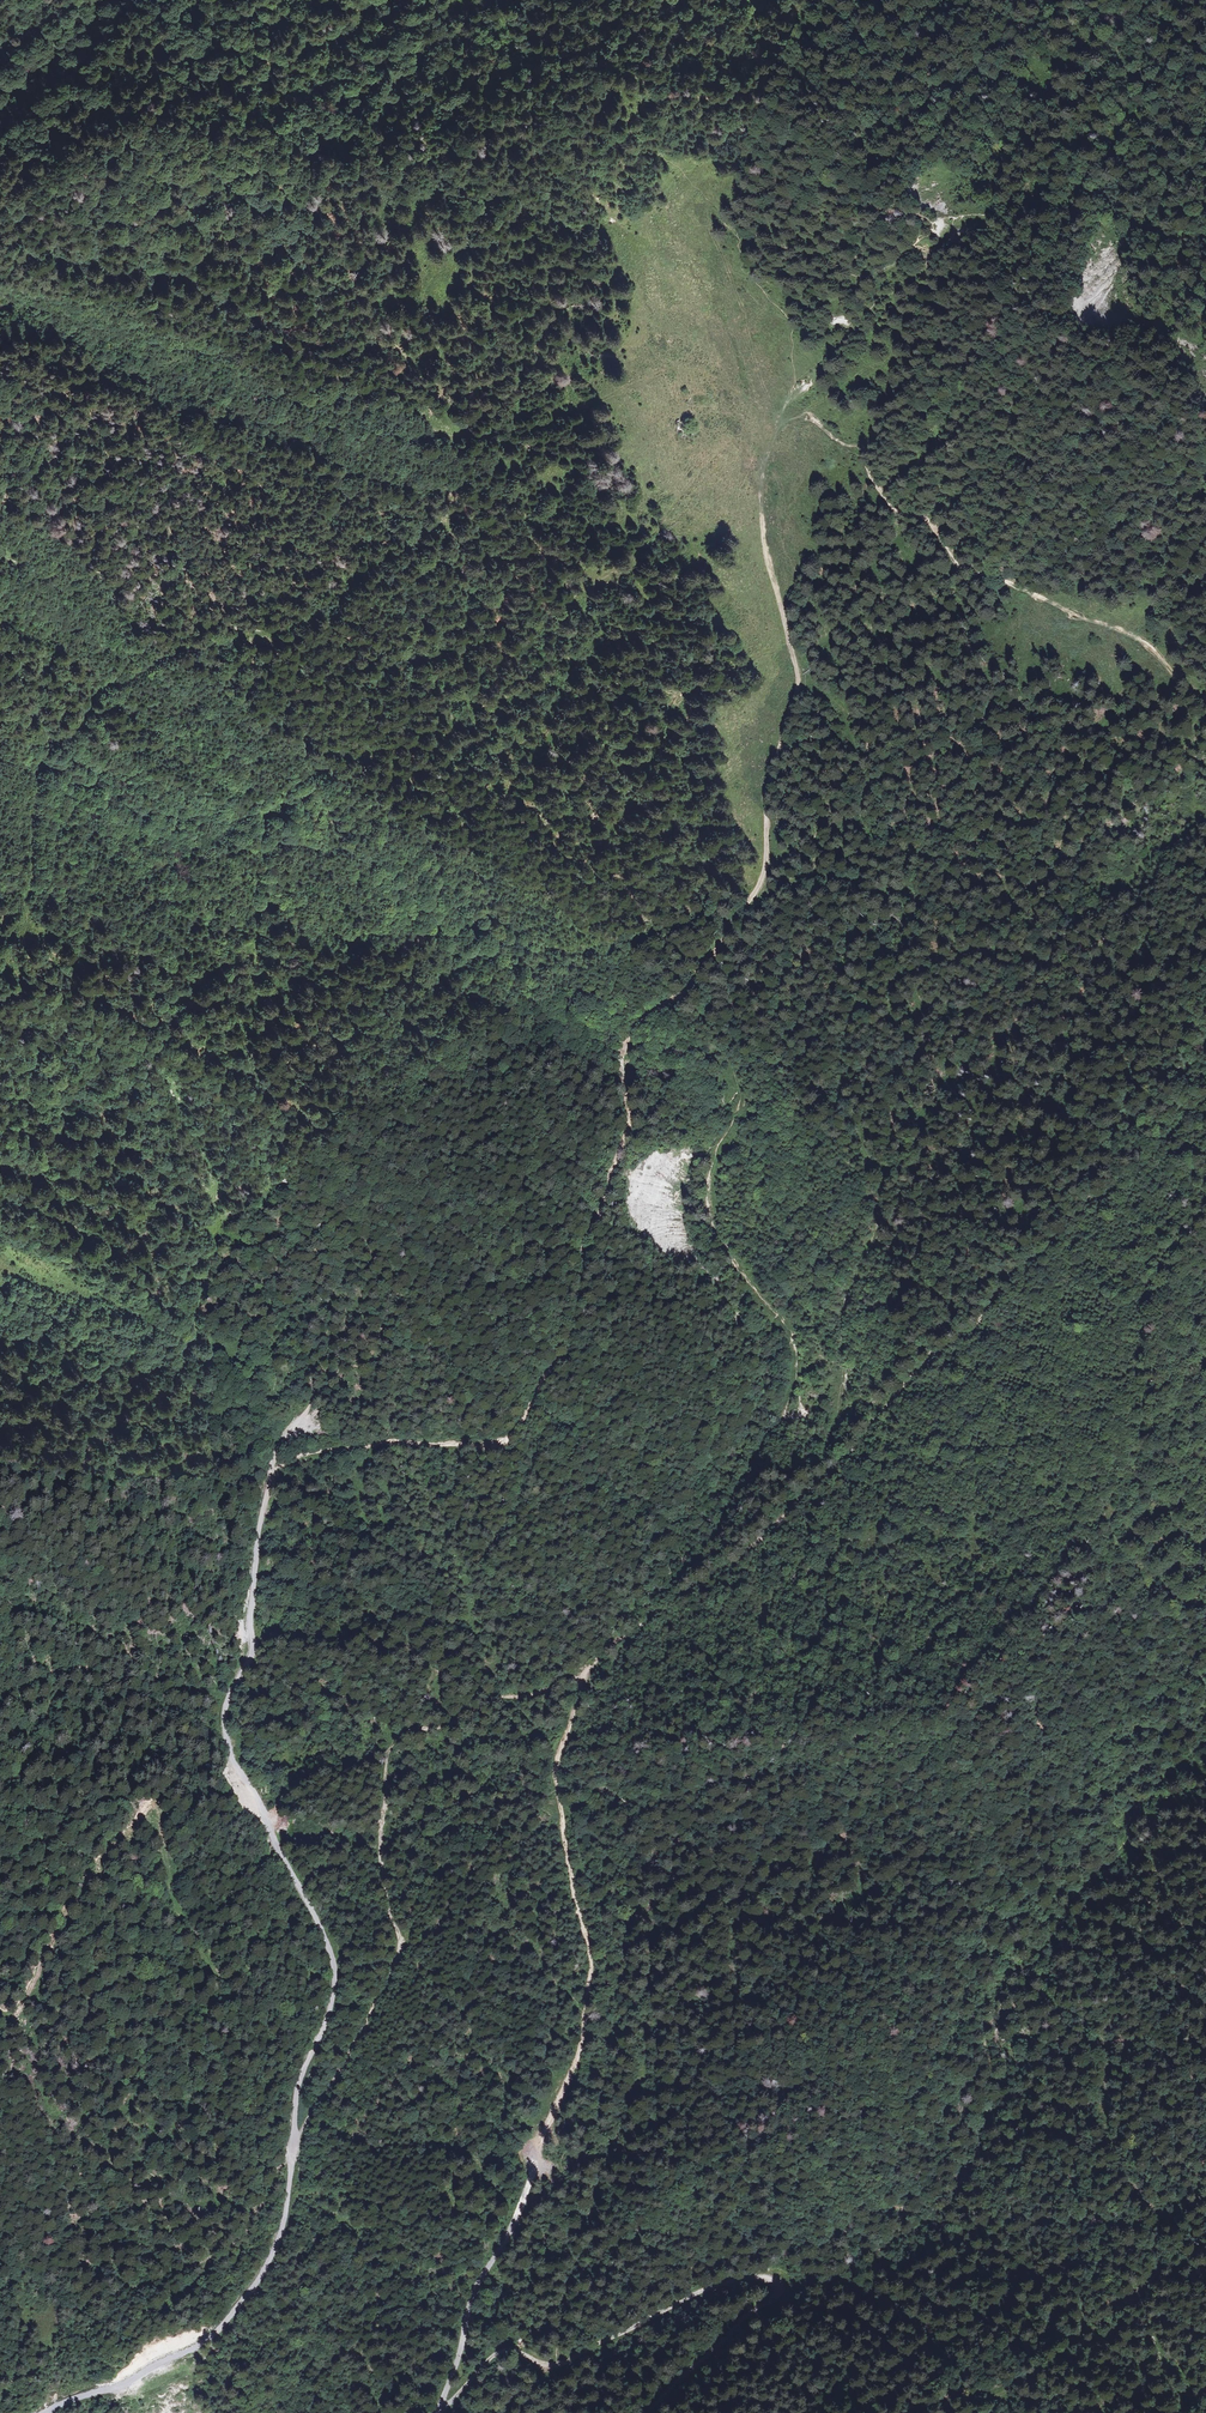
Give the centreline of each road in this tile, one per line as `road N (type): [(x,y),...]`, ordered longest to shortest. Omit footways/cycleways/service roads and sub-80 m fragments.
road 1 (track): [(764,877),(680,996),(633,1029),(621,1051),(627,1139),(585,1246),(587,1277),(571,1329),(519,1425),(501,1441),(392,1440),(308,1452),(272,1469),(266,1481),(244,1646),(222,1713),(232,1760),(250,1783),(335,1969),(330,2010),(300,2074),(291,2152)]
road 2 (track): [(782,423),(724,446),(630,557),(565,599),(559,652),(524,690),(403,746),(350,755),(291,780),(254,836),(247,1008),(236,1040),(222,1053),(149,1030),(86,992),(17,981),(0,990)]
road 3 (track): [(467,714),(459,553),(442,513),(286,628),(214,638),(93,687),(75,725),(34,762),(30,854),(19,915),(0,962)]
road 4 (track): [(764,877),(733,986),(732,1066),(743,1107),(714,1168),(711,1209),(736,1270),(794,1340),(793,1388),(713,1540),(630,1611),(601,1651)]
road 5 (track): [(601,1651),(751,1548),(1005,1279),(1205,1096)]
road 6 (track): [(441,2406),(473,2288),(517,2212),(541,2128),(582,2046),(590,1953),(555,1781),(587,1674)]
road 7 (track): [(587,1674),(524,1696),(490,1698),(446,1731),(401,1741),(386,1759),(380,1867),(402,1946),(367,2028),(291,2152)]
road 8 (track): [(441,2406),(493,2354),(510,2350),(554,2365),(725,2278),(756,2275),(771,2282),(771,2300),(650,2412)]
road 9 (track): [(1205,693),(1144,640),(958,561),(941,529),(882,504),(860,457),(817,423),(802,416),(782,423)]
road 10 (track): [(782,423),(759,489),(764,546),(799,683),(767,794),(764,877)]
road 11 (track): [(291,2152),(285,2226),(258,2280),(218,2331),(132,2385),(47,2412)]
road 12 (track): [(764,877),(729,871),(685,928),(603,949),(551,948),(489,914),(433,929)]
road 13 (track): [(793,650),(759,654),(675,694),(626,812),(564,856),(540,859)]
road 14 (track): [(912,2412),(960,2392),(998,2396),(1106,2341),(1146,2284),(1172,2277),(1205,2284)]
road 15 (track): [(453,0),(485,34),(624,89)]
road 16 (track): [(905,889),(876,892),(812,872),(763,898)]
road 17 (track): [(799,683),(820,687),(842,707),(874,783)]

